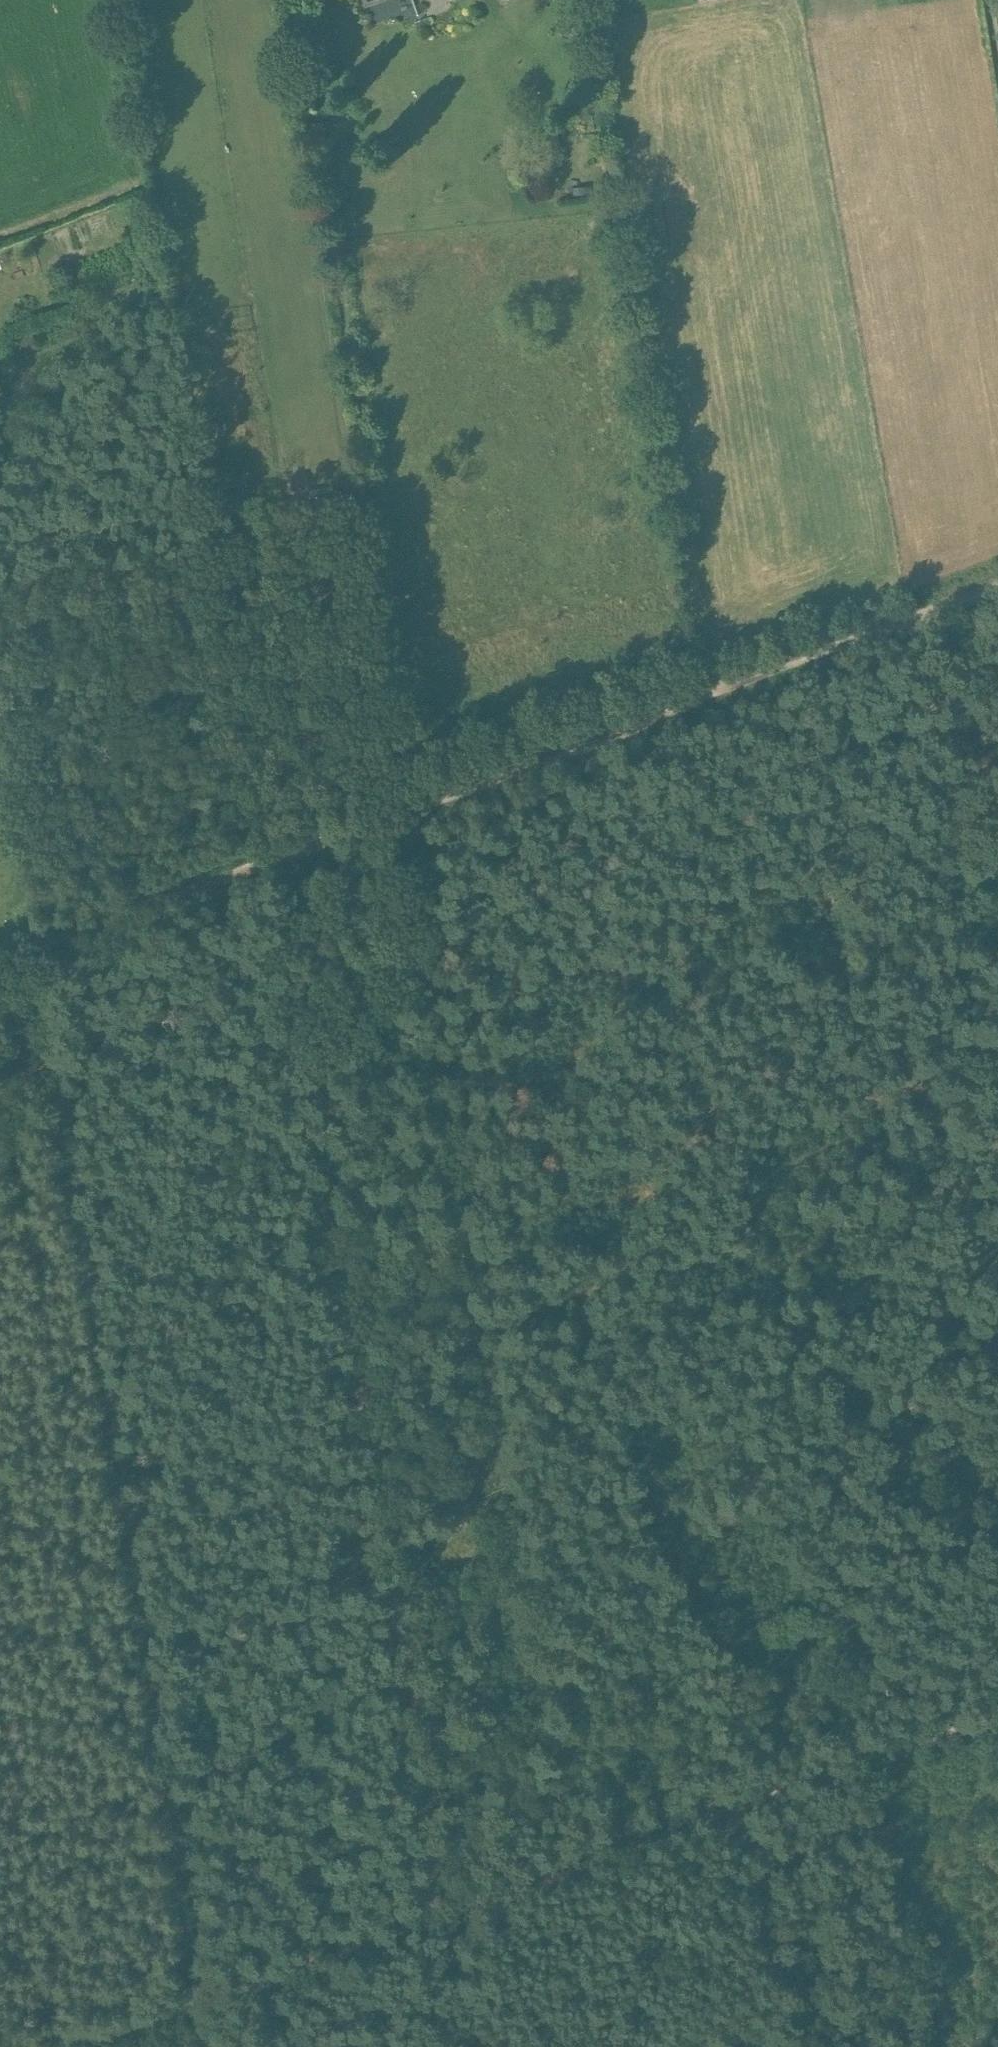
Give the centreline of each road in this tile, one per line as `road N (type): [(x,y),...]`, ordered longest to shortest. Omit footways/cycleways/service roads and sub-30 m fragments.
road 1 (track): [(6,954),(997,574)]
road 2 (track): [(521,1884),(997,1708)]
road 3 (track): [(76,2046),(521,1884)]

